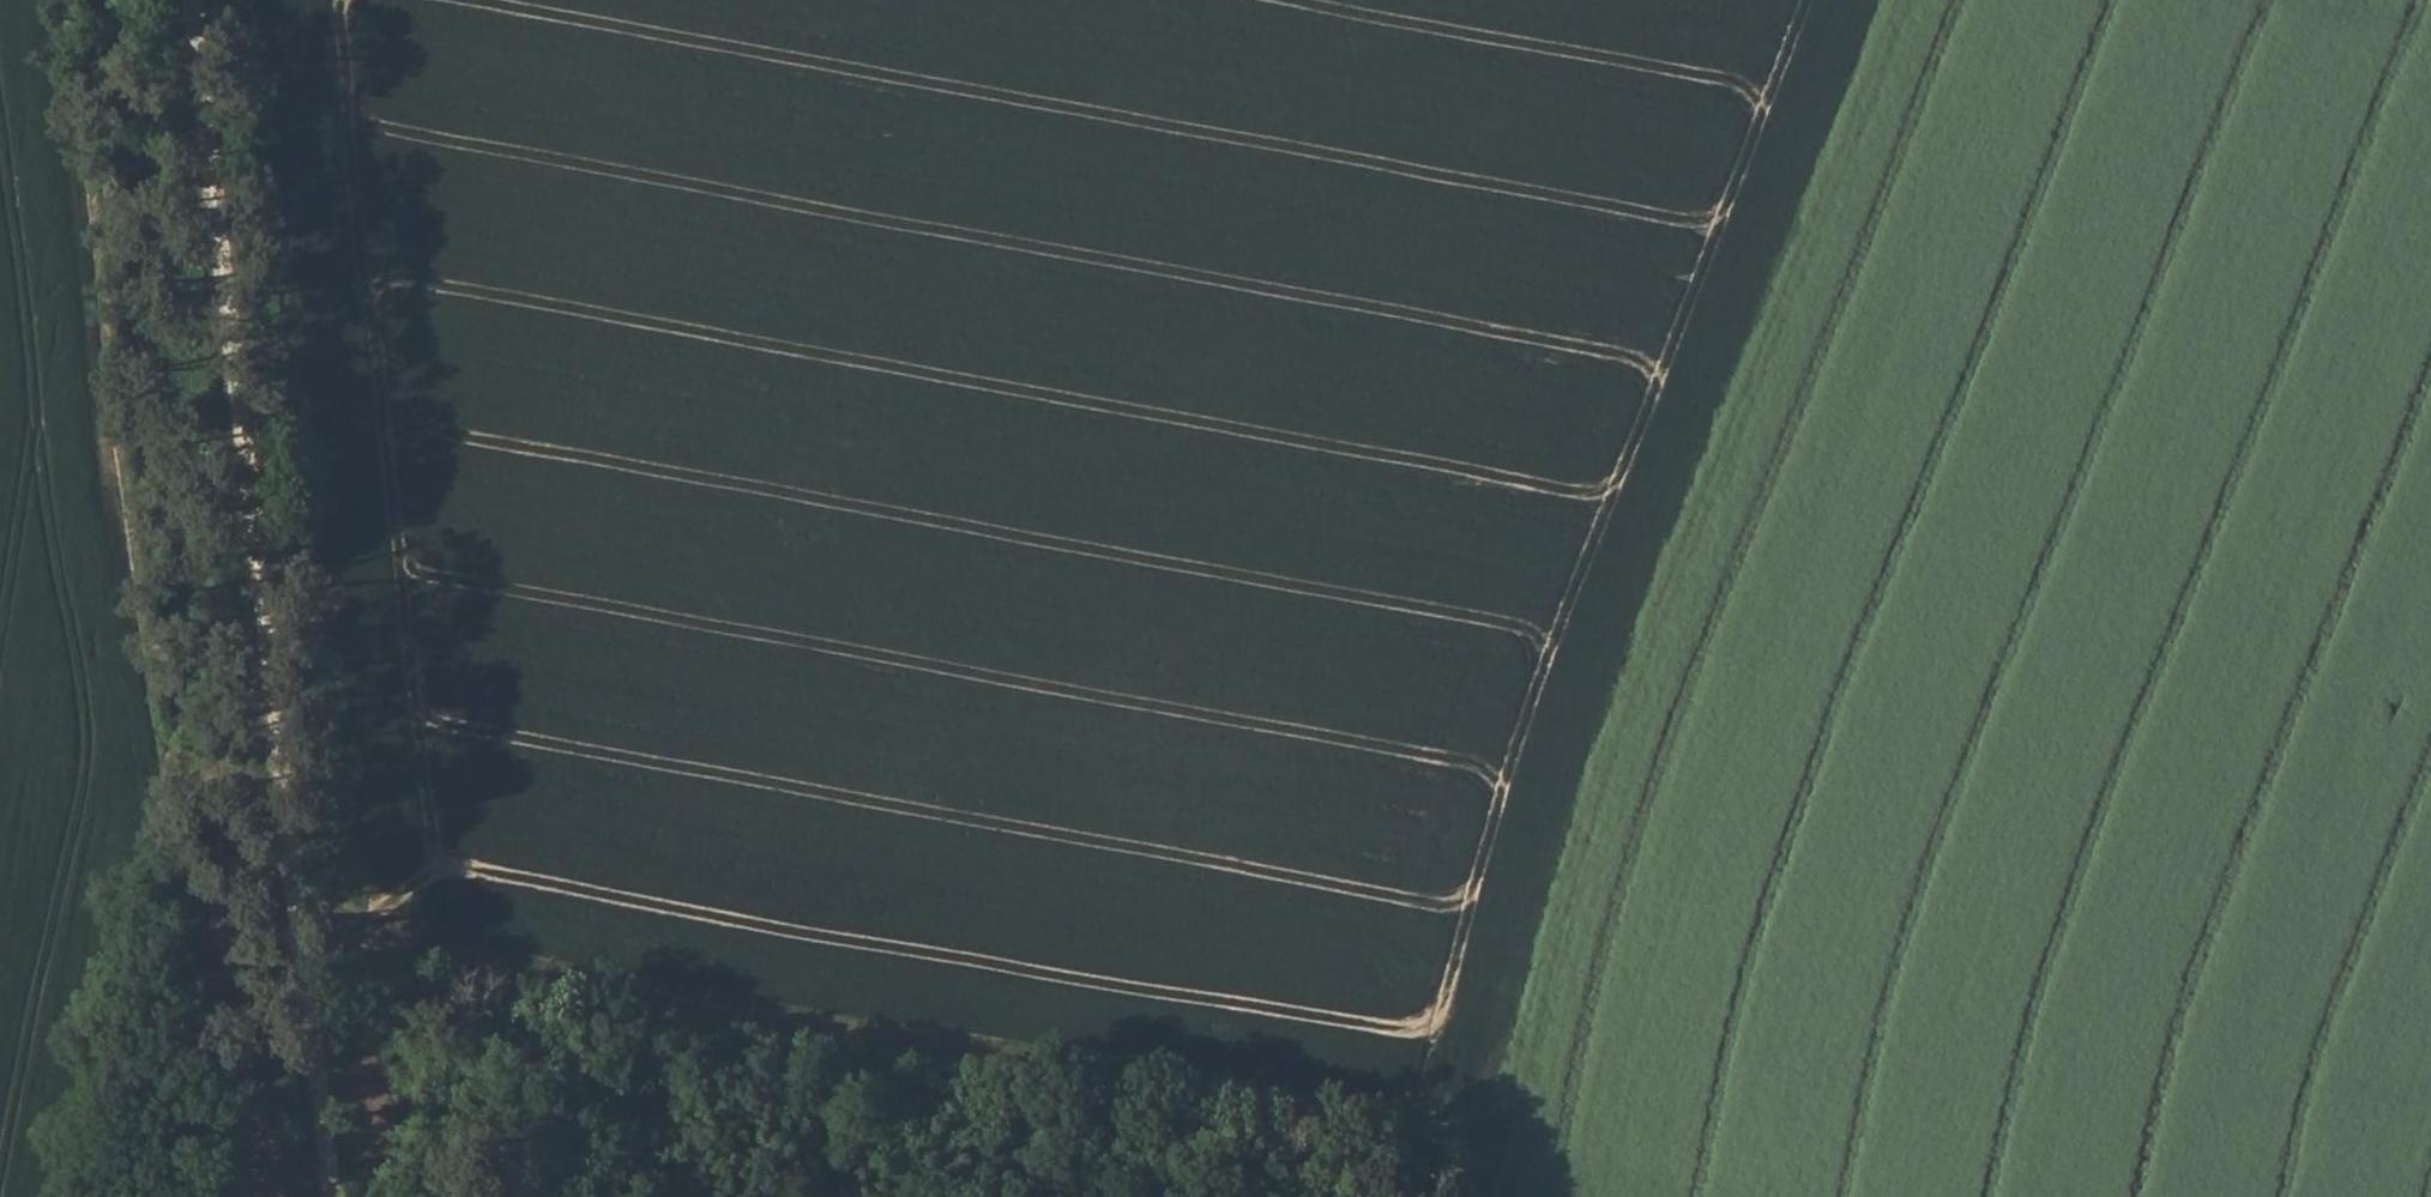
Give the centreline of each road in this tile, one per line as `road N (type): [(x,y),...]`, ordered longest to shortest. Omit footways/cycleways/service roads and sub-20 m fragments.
road 1 (track): [(332,1196),(186,0)]

